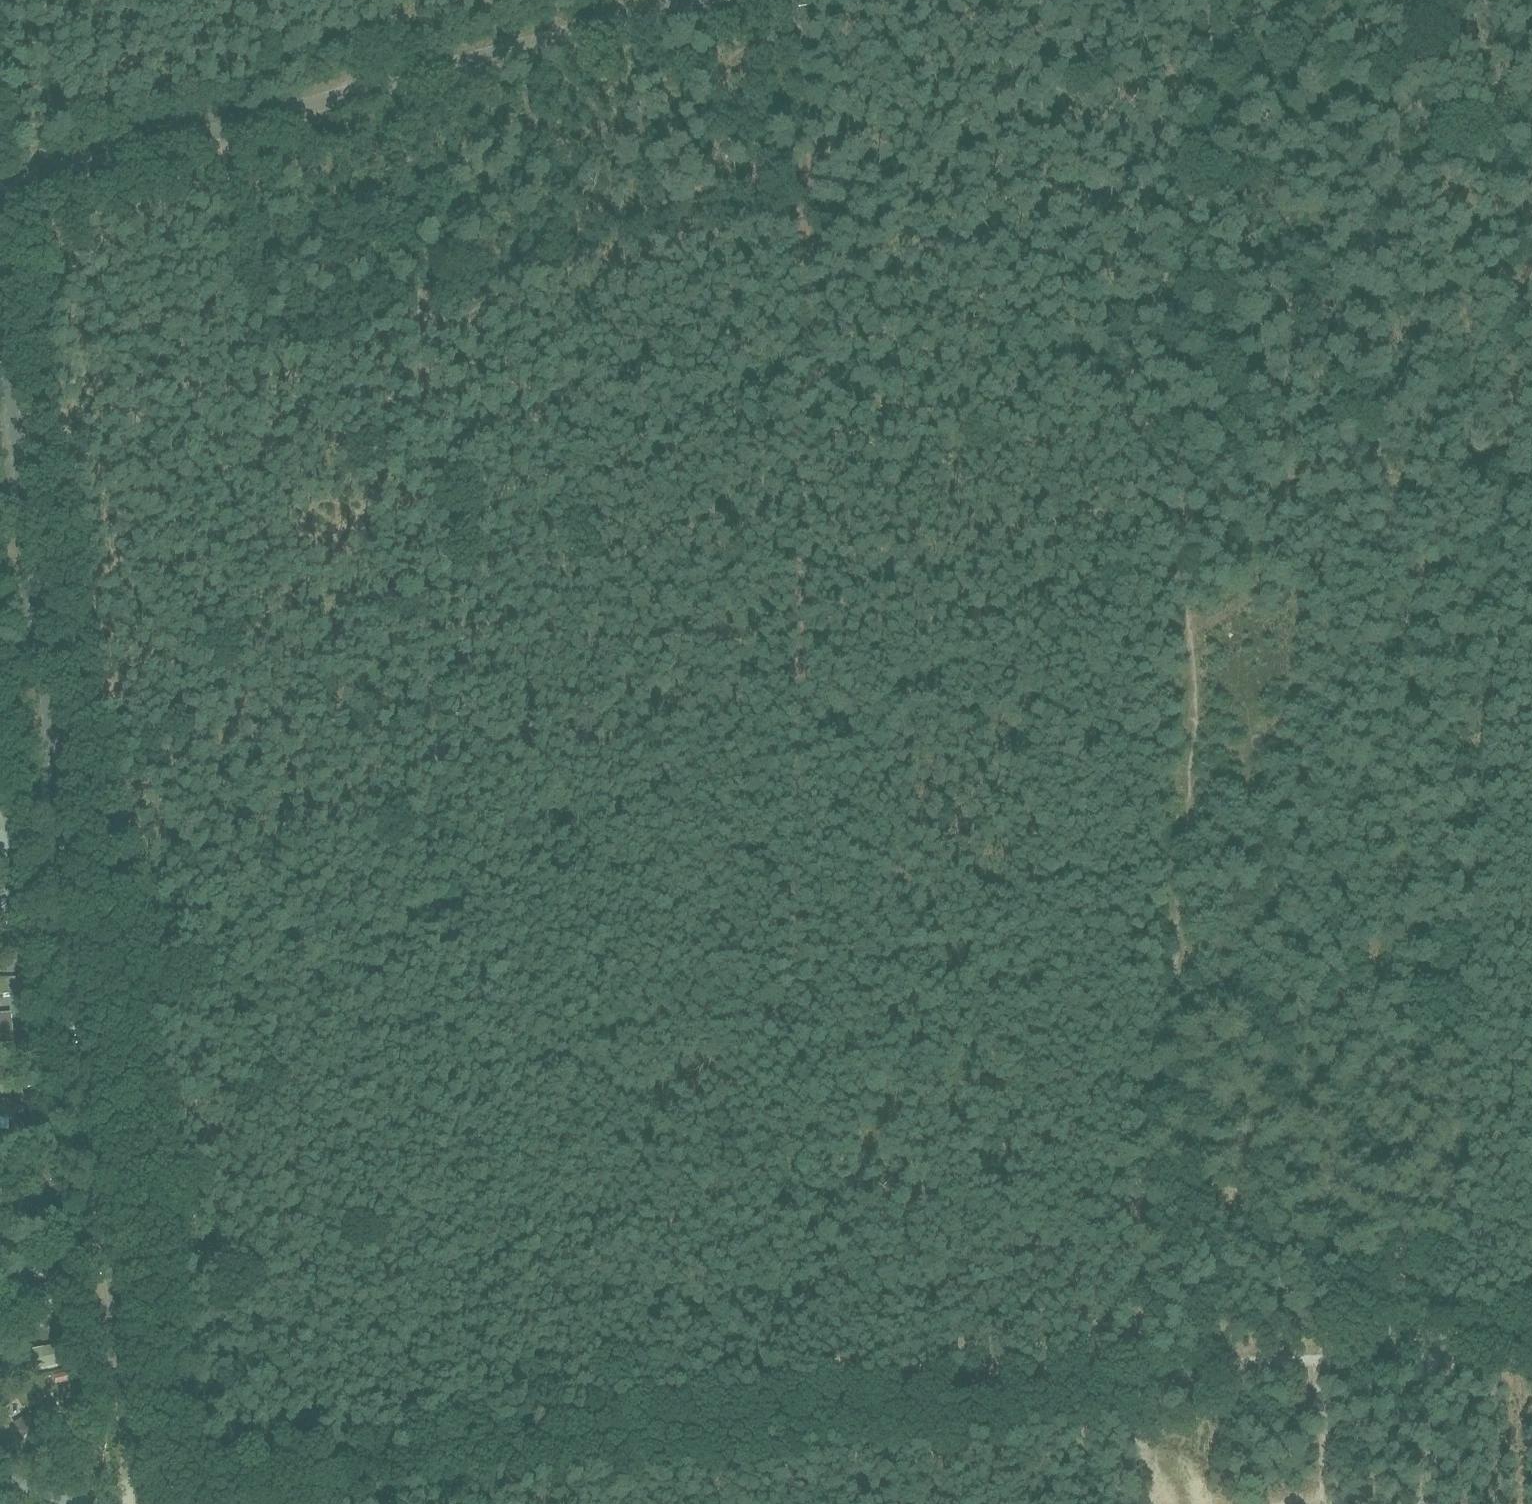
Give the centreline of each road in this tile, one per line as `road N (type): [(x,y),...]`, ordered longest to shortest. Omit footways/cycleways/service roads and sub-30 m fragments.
road 1 (track): [(138,1484),(1436,1354),(1531,1335)]
road 2 (track): [(1213,0),(1168,904),(1130,1381)]
road 3 (unclassified): [(142,1503),(0,321)]
road 4 (track): [(1531,214),(1436,1354)]
road 5 (unclassified): [(0,200),(45,178),(682,0)]

